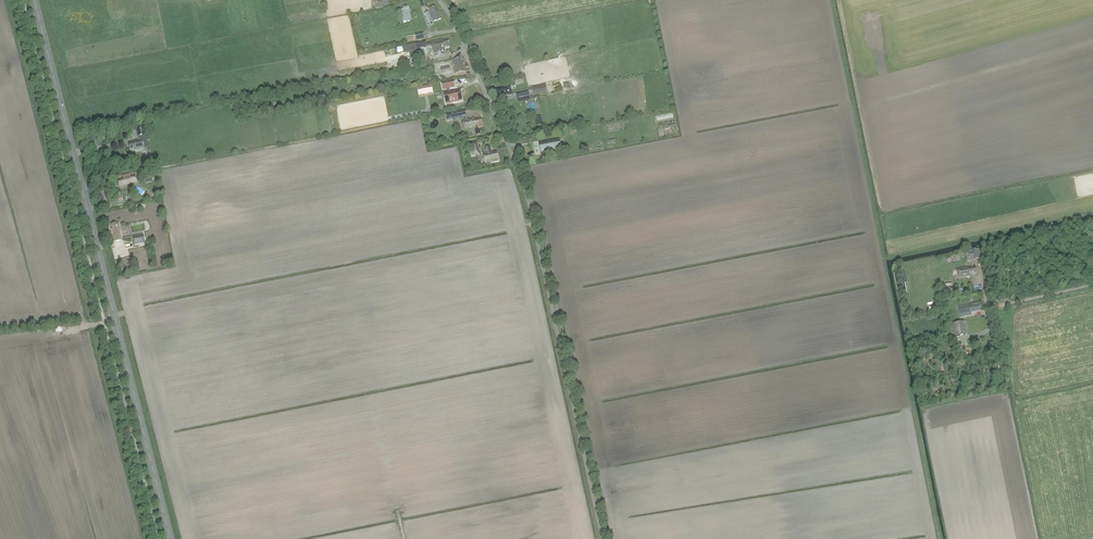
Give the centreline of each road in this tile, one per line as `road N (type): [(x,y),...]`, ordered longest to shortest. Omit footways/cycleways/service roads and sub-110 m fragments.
road 1 (unclassified): [(603,538),(533,218),(439,0)]
road 2 (primary): [(171,538),(34,0)]

